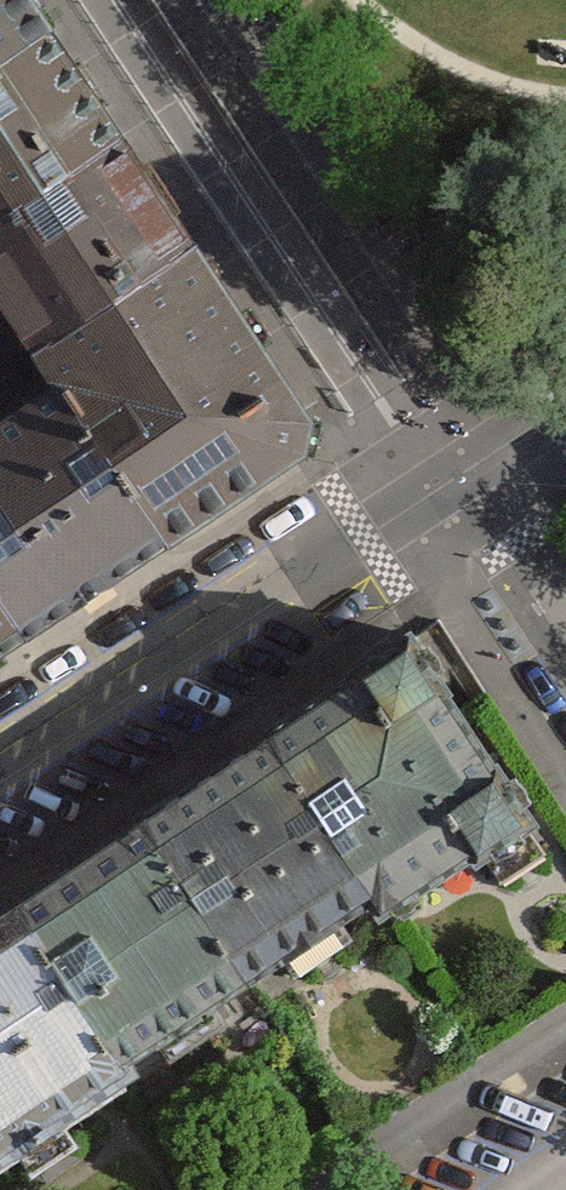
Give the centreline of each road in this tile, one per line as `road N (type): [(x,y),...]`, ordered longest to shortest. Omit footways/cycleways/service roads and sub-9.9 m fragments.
road 1 (residential): [(0,771),(450,479)]
road 2 (residential): [(565,652),(450,479)]
road 3 (residential): [(450,479),(565,402)]

